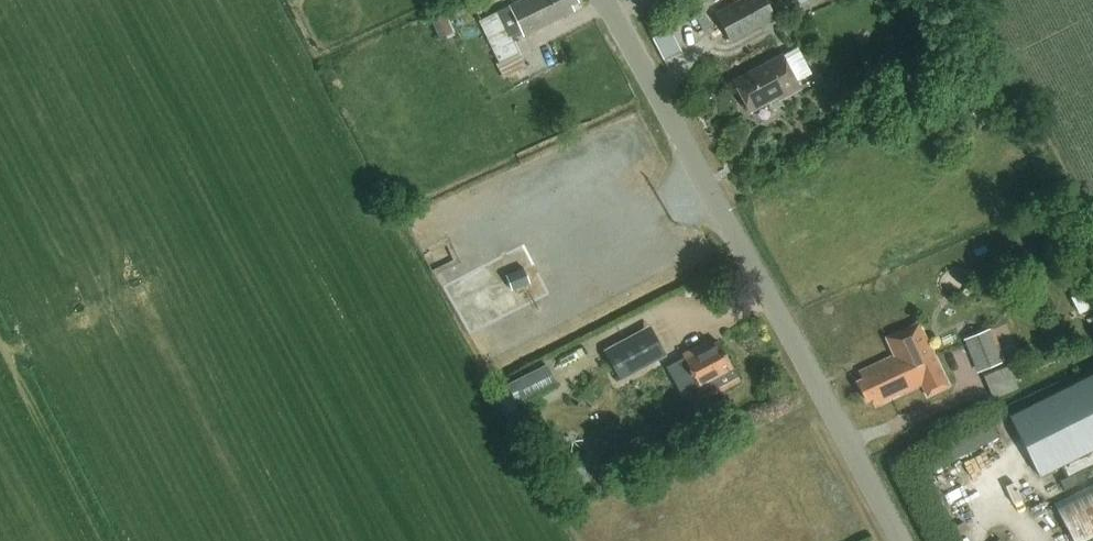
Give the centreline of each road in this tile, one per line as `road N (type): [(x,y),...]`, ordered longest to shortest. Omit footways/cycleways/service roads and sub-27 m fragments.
road 1 (unclassified): [(899,540),(603,0)]

